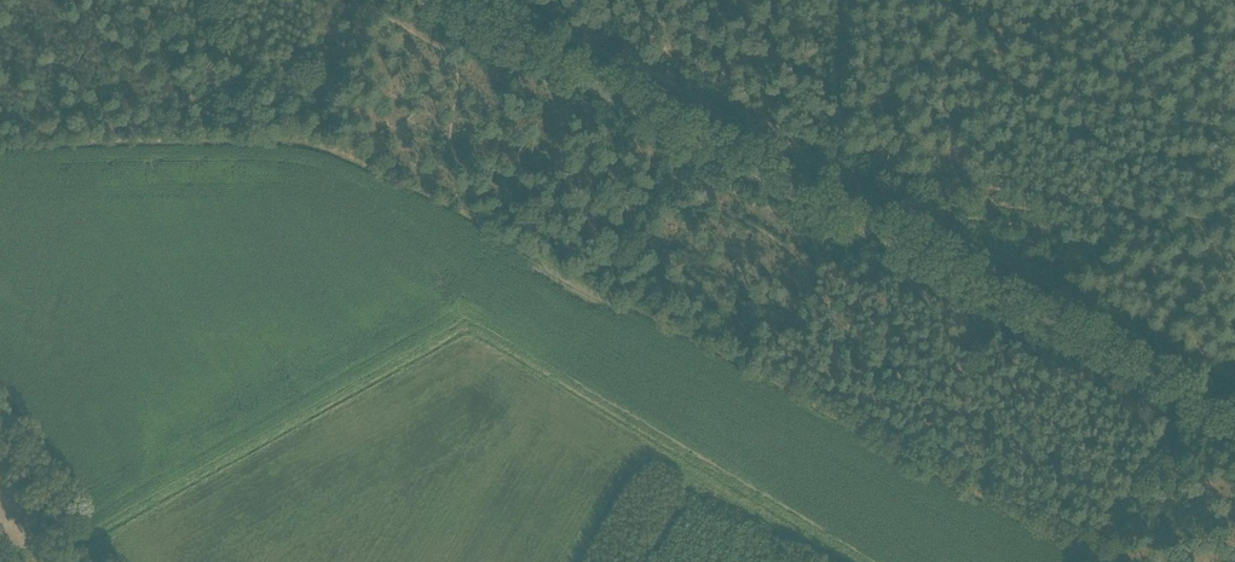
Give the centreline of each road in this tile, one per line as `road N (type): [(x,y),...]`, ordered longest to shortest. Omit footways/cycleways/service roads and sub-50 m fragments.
road 1 (unclassified): [(1234,418),(430,0)]
road 2 (track): [(834,209),(845,0)]
road 3 (track): [(1191,395),(1090,561)]

